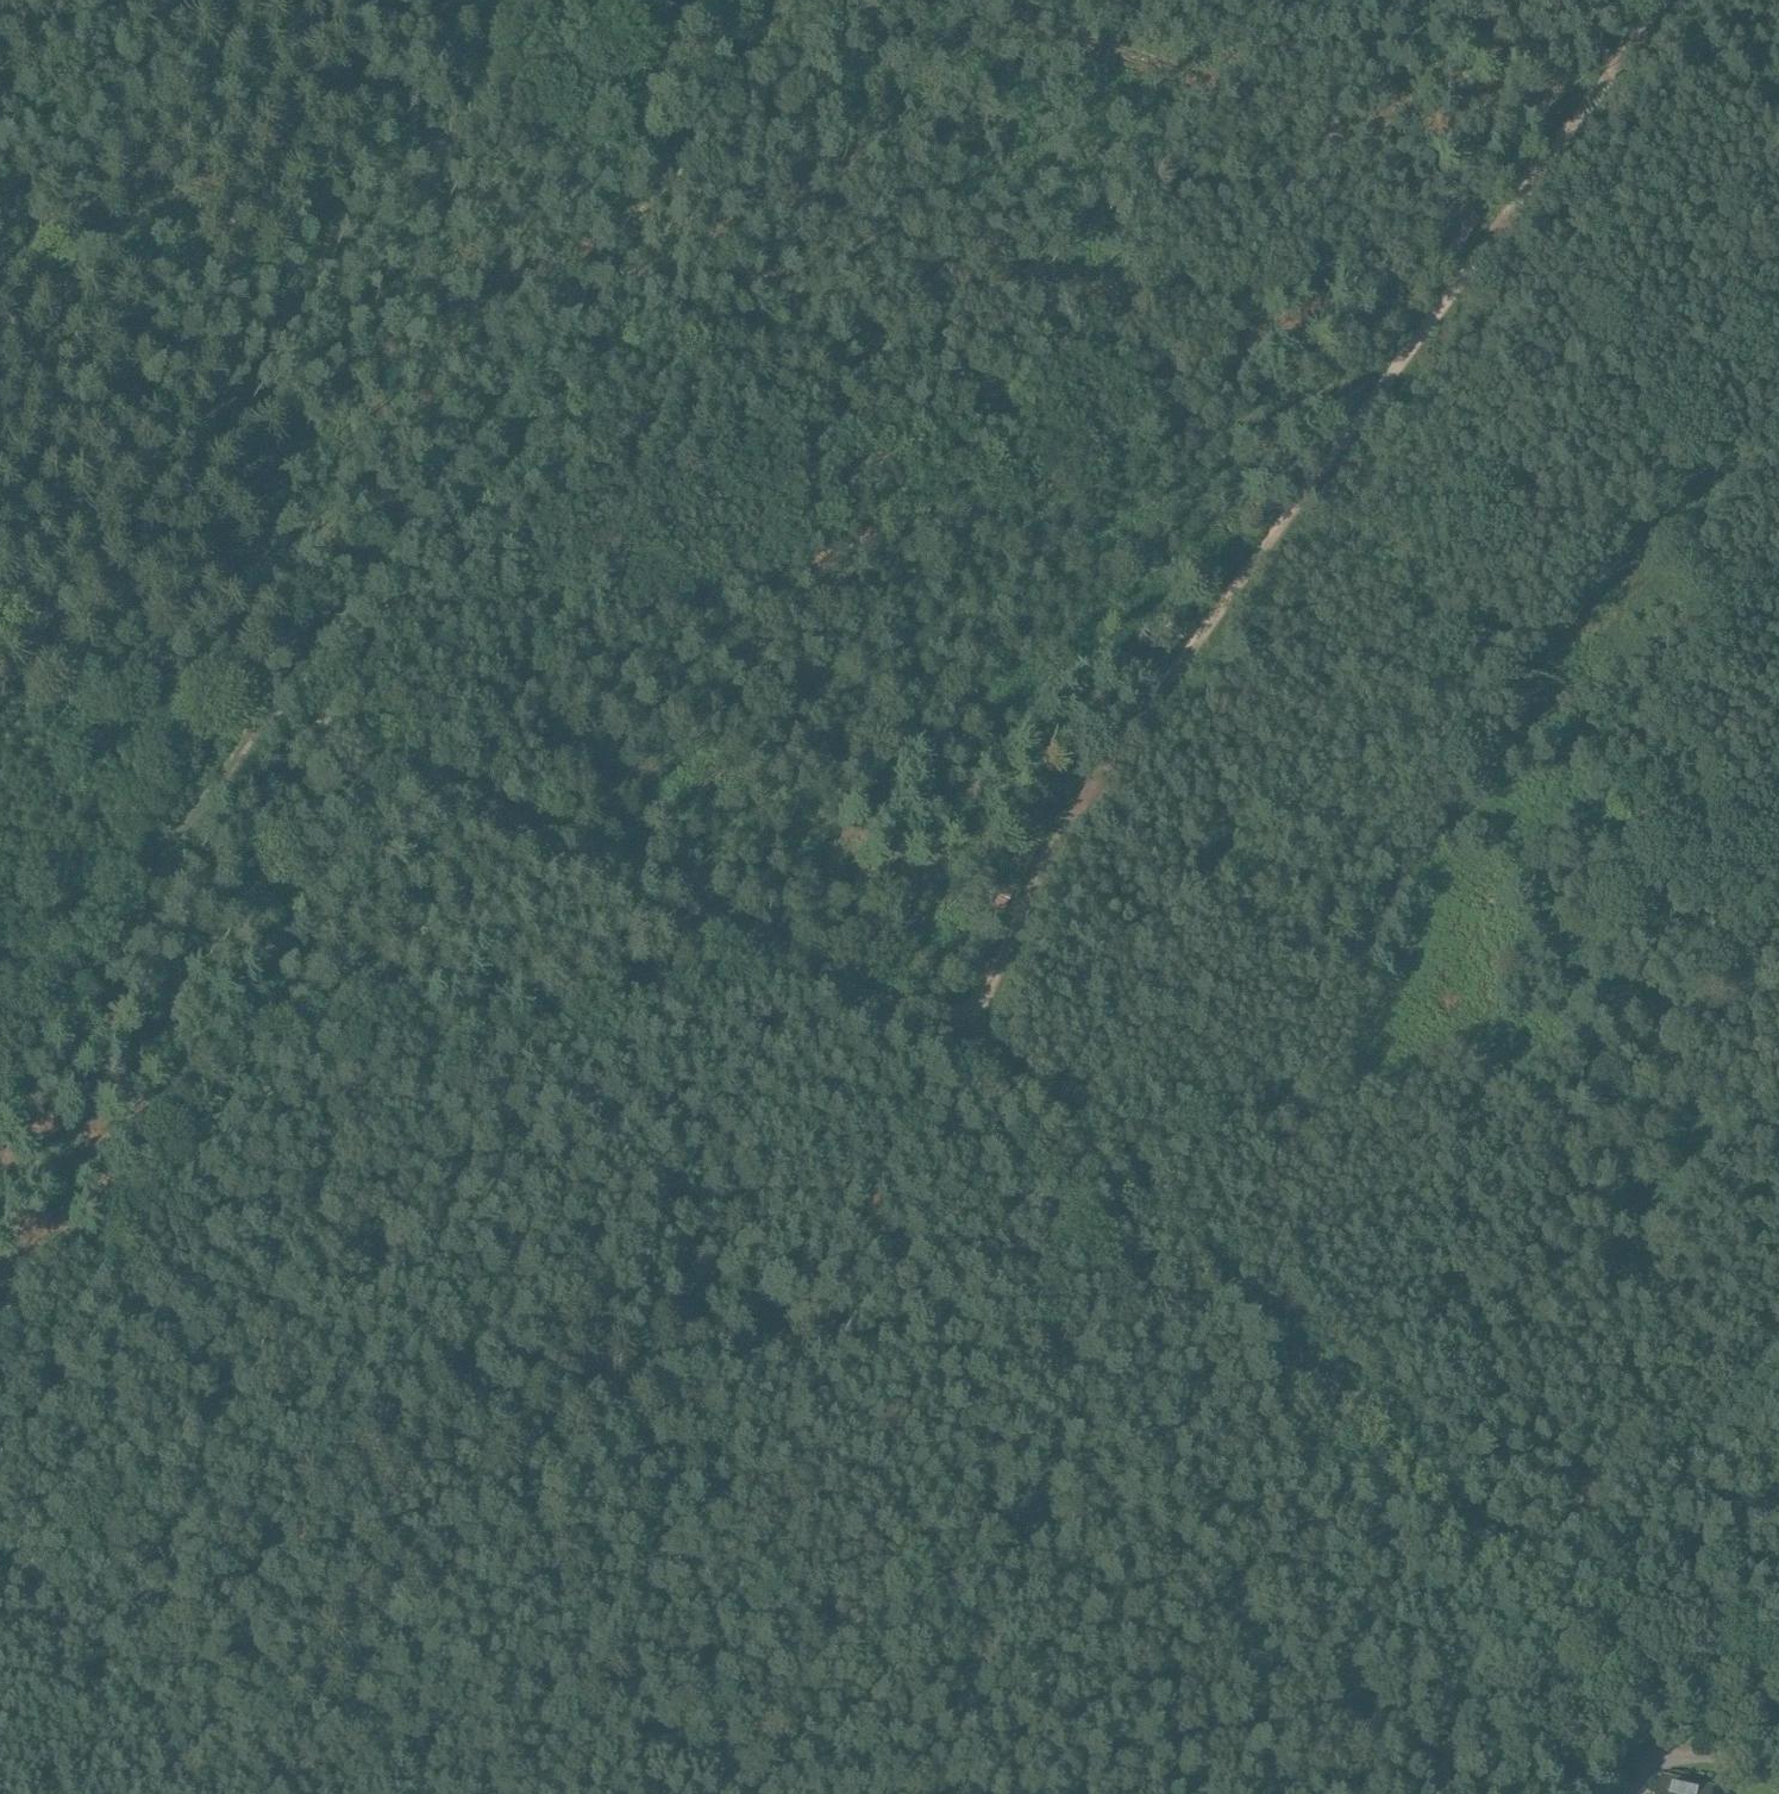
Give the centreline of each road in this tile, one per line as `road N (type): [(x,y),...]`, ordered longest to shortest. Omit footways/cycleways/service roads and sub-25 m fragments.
road 1 (track): [(947,1040),(1089,787),(1663,0)]
road 2 (track): [(947,1040),(993,1080),(1126,1168),(1395,1463),(1541,1594),(1668,1673),(1778,1765)]
road 3 (track): [(947,1040),(284,700),(0,599)]
road 4 (track): [(809,0),(284,700)]

